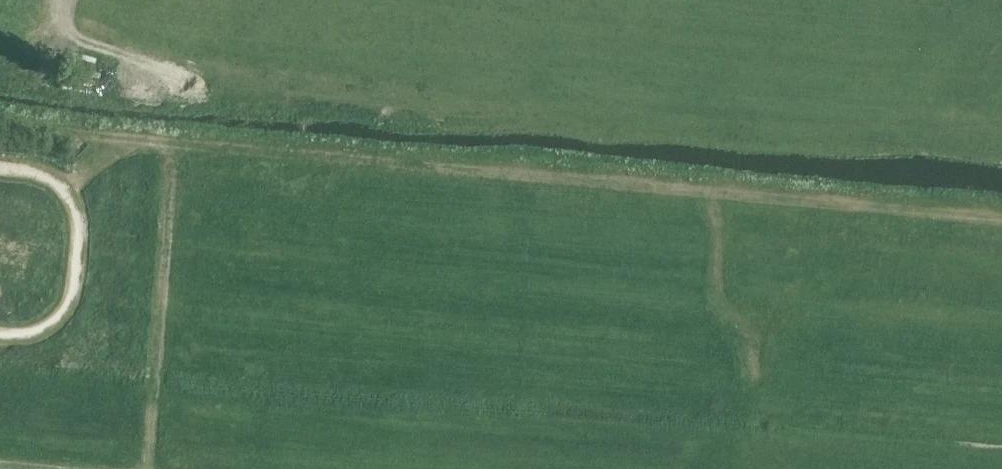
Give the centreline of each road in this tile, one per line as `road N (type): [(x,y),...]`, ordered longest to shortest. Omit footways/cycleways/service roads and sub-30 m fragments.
road 1 (track): [(1001,221),(171,145)]
road 2 (track): [(171,145),(149,468)]
road 3 (track): [(42,128),(171,145)]
road 4 (track): [(57,0),(42,128)]

